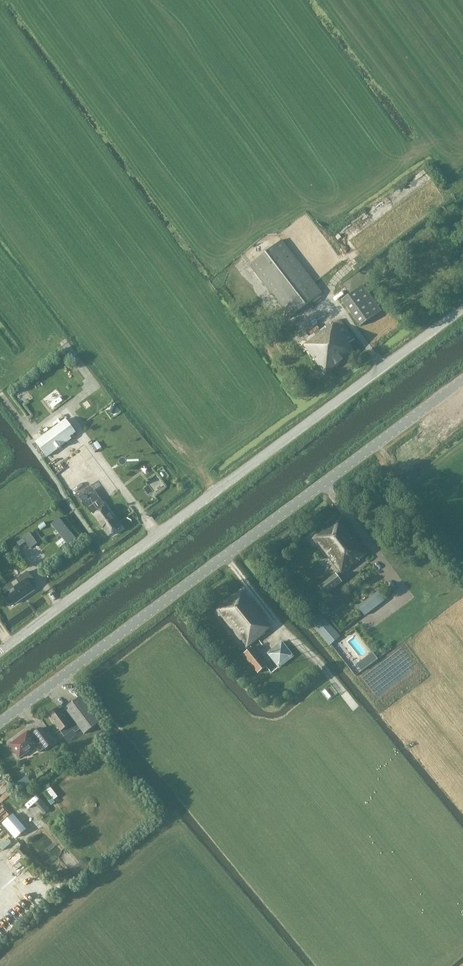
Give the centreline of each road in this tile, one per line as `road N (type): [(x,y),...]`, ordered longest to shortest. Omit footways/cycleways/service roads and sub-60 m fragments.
road 1 (tertiary): [(0,722),(462,379)]
road 2 (unclassified): [(0,649),(462,308)]

